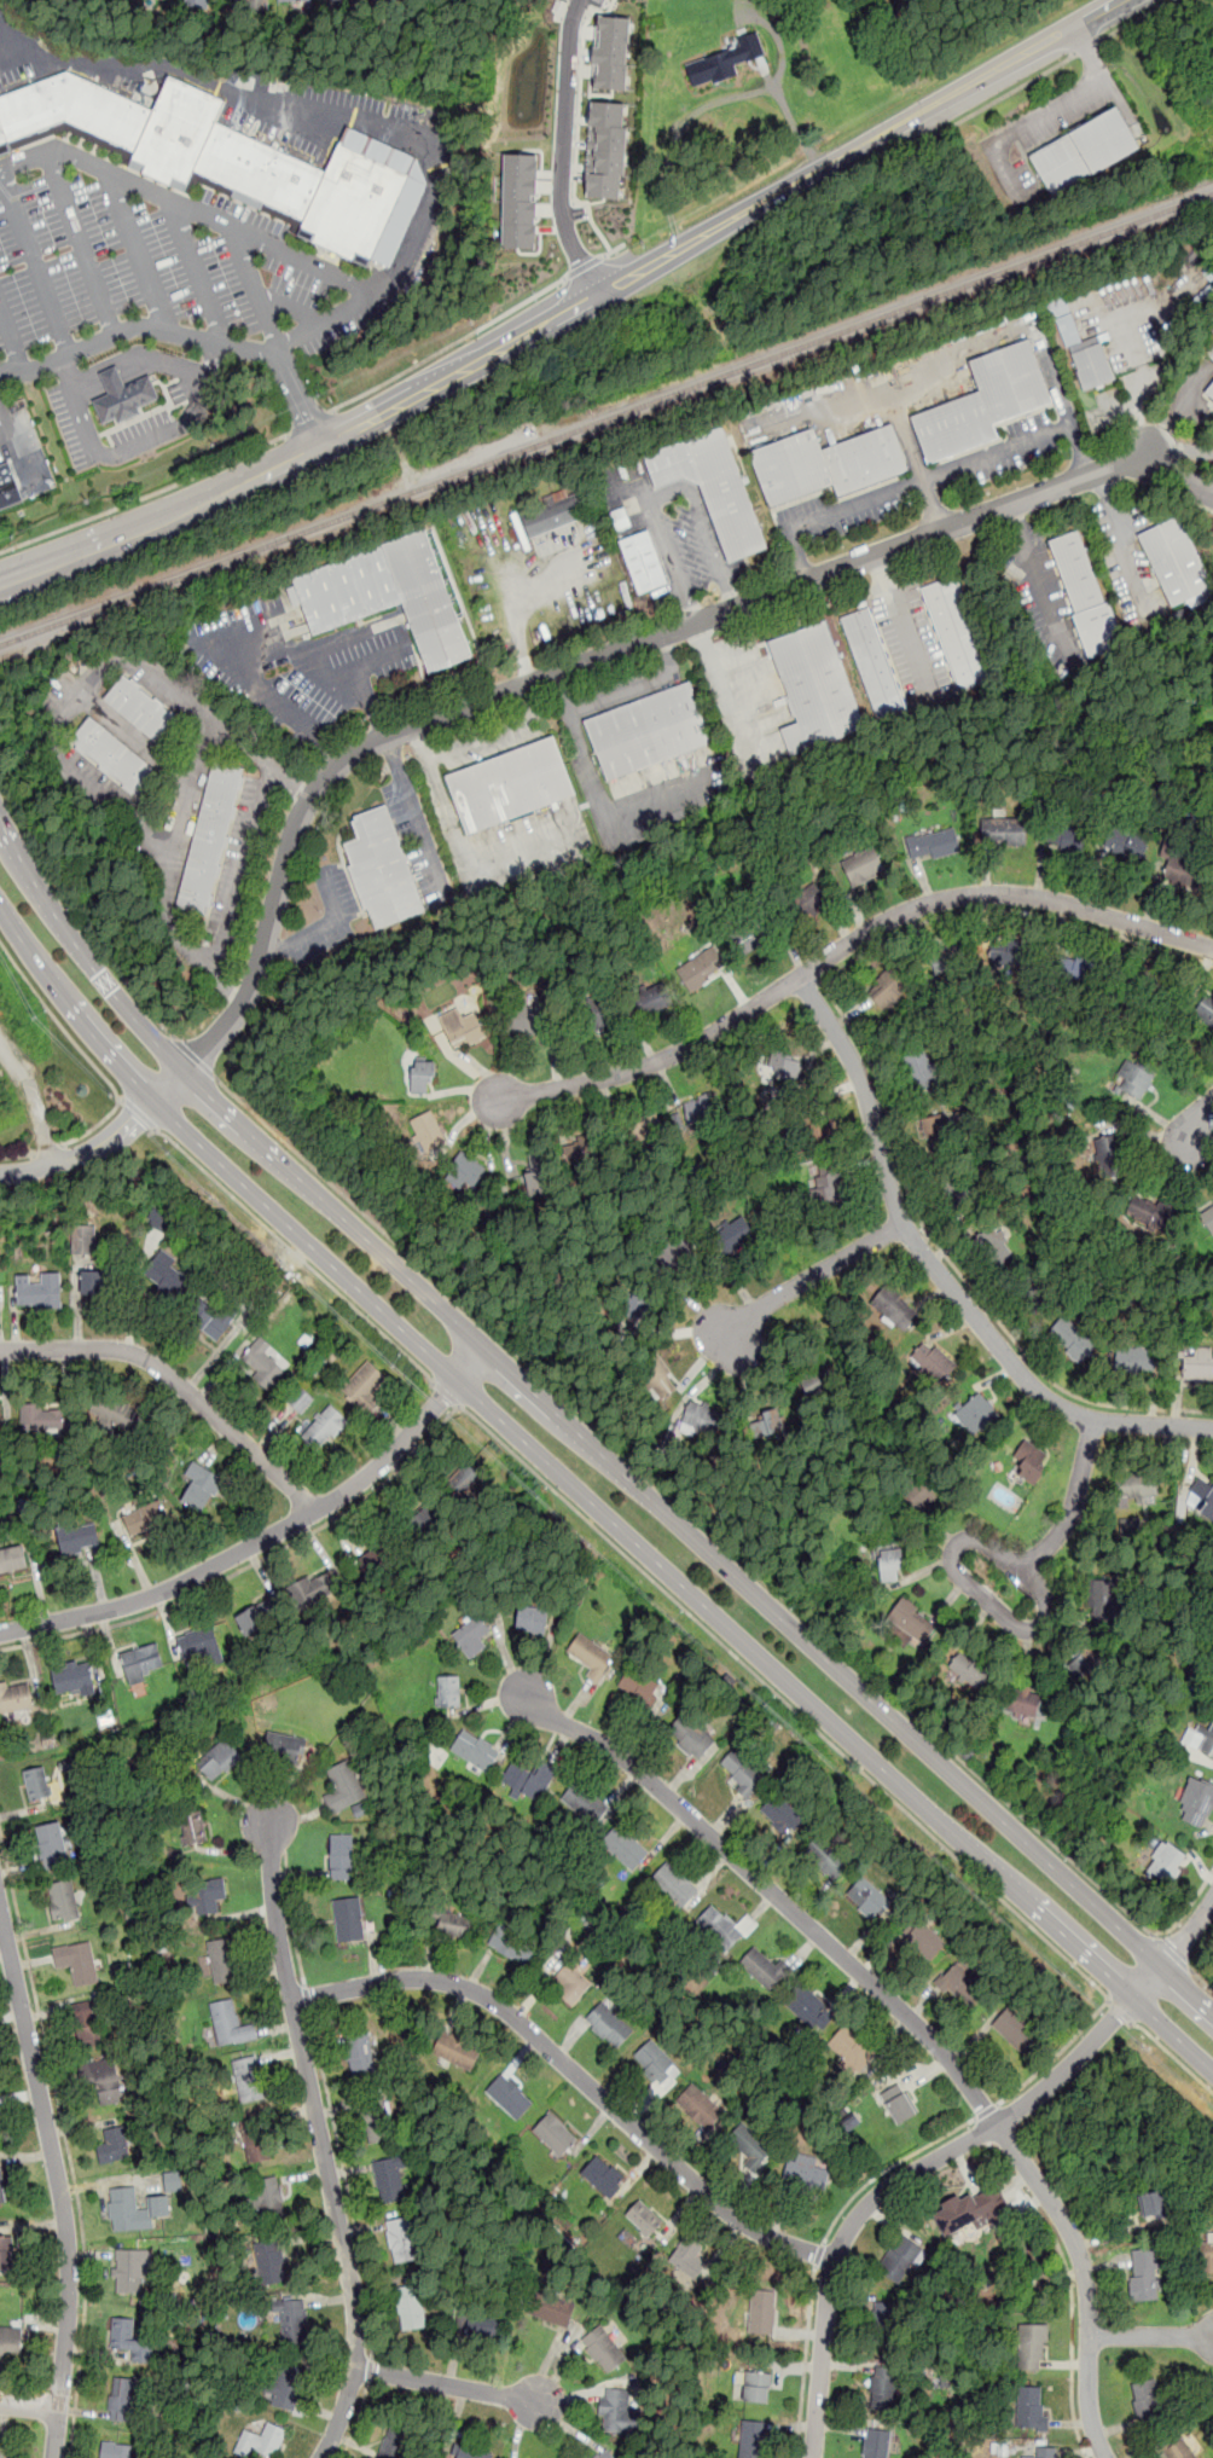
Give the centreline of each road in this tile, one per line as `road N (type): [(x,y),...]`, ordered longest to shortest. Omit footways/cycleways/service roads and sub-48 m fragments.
road 1 (primary): [(1212,2013),(187,1069),(115,995),(31,875),(0,813)]
road 2 (primary): [(0,904),(76,1010),(156,1098),(303,1240),(1212,2068)]
road 3 (residential): [(156,1098),(245,1007),(298,823),(312,795),(355,752),(1155,450)]
road 4 (tertiary): [(0,583),(203,503),(488,360),(1118,0)]
road 5 (residential): [(1105,2457),(1090,2411),(1089,2301),(1078,2244),(954,2066),(614,1750),(524,1699)]
road 6 (residential): [(1212,948),(1051,898),(938,900),(867,929),(661,1062),(499,1100)]
road 7 (residential): [(812,2457),(832,2257),(852,2225),(877,2193),(1016,2112),(1068,2069),(1163,1970),(1212,1900)]
road 8 (residential): [(800,978),(858,1071),(904,1223),(1018,1370),(1051,1402),(1092,1420),(1212,1429)]
road 9 (residential): [(321,2457),(355,2371),(354,2308),(291,1999),(268,1824)]
road 10 (residential): [(291,1999),(393,1982),(455,1984),(520,2025),(724,2209),(776,2243),(832,2257)]
road 11 (residential): [(0,1633),(164,1590),(312,1514),(394,1451),(487,1346)]
road 12 (residential): [(0,1898),(74,2244),(55,2457)]
road 13 (residential): [(1092,1420),(1068,1521),(1021,1572),(1044,1601),(1043,1624),(1027,1630),(1005,1618),(954,1567),(952,1550),(977,1538),(1021,1572)]
road 14 (residential): [(0,1350),(106,1349),(149,1360),(295,1489),(312,1514)]
road 15 (residential): [(598,296),(562,205),(571,18),(579,0)]
road 16 (residential): [(904,1223),(727,1337)]
road 17 (residential): [(355,2371),(538,2404)]
road 18 (residential): [(156,1098),(101,1146),(0,1175)]
road 19 (residential): [(1090,2337),(1212,2338)]

